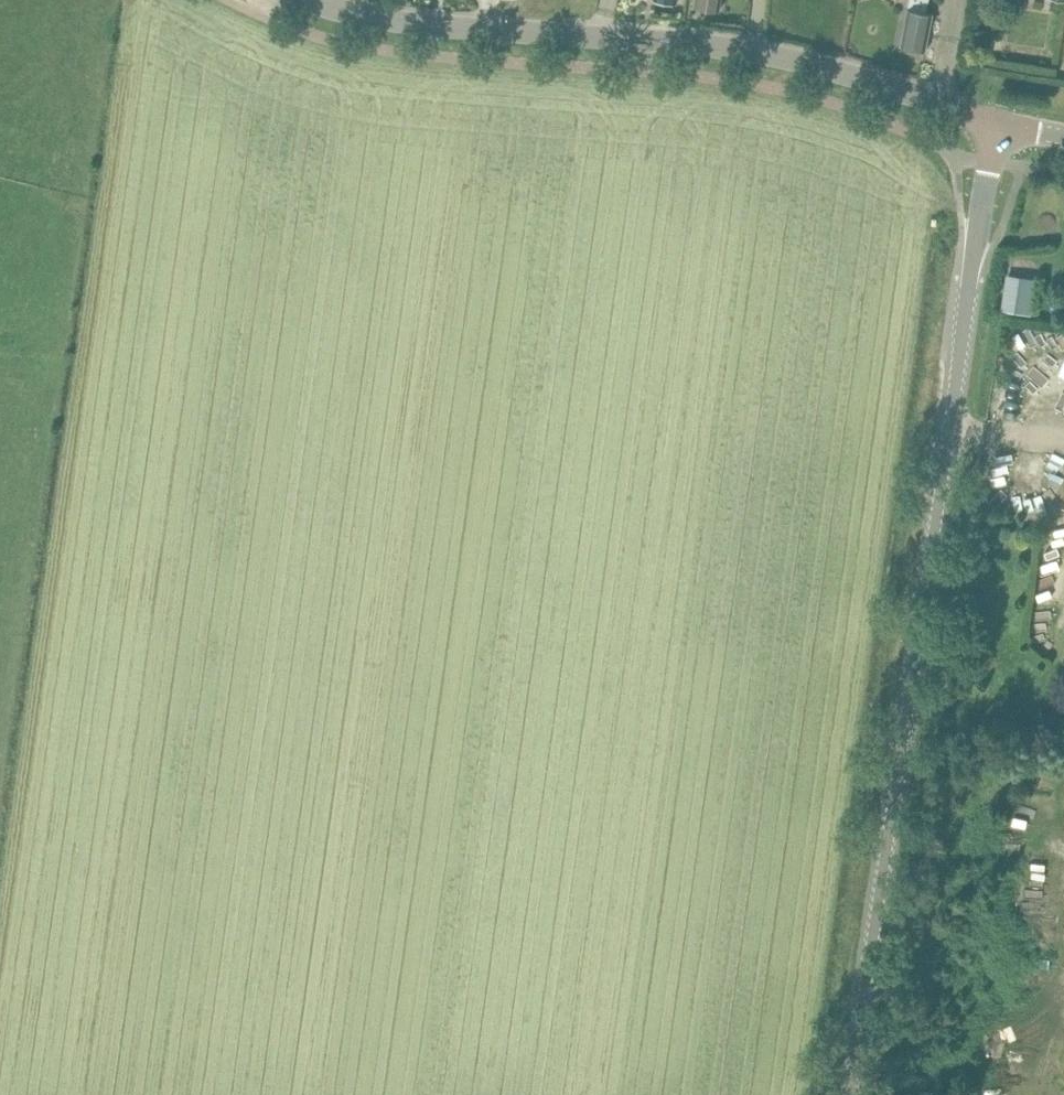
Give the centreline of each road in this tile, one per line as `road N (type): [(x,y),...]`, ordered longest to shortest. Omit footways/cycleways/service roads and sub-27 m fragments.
road 1 (tertiary): [(849,1094),(1000,120)]
road 2 (tertiary): [(1000,120),(765,52),(370,18),(313,0)]

